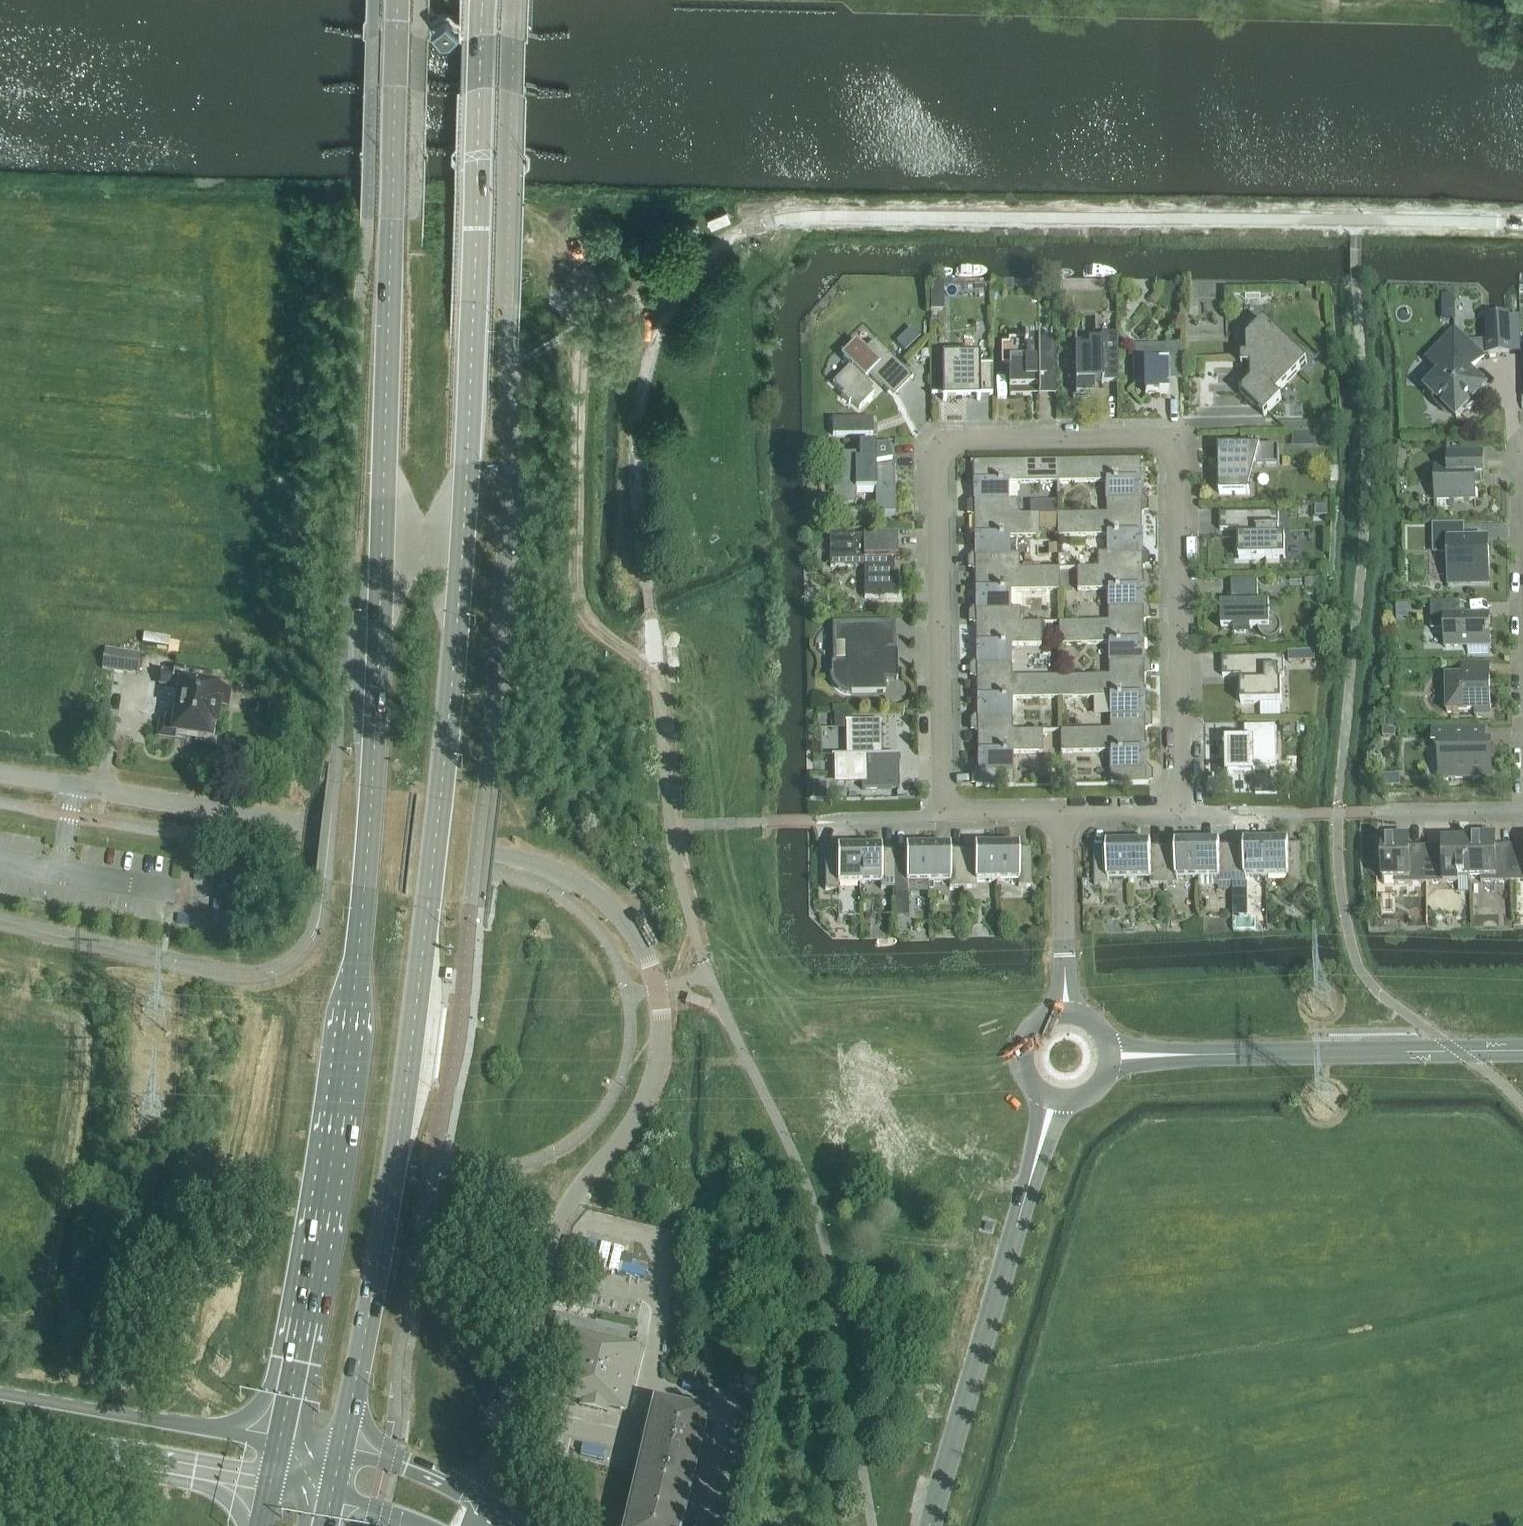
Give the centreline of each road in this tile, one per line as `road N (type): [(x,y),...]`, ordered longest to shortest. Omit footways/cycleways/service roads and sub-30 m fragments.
road 1 (primary): [(340,1453),(386,1211),(440,799),(466,481),(483,0)]
road 2 (primary): [(397,0),(364,891),(327,1187),(279,1443)]
road 3 (unclassified): [(478,1506),(566,1209),(627,1129),(658,1063),(660,1005),(639,942),(577,879),(514,857),(0,773)]
road 4 (residential): [(944,811),(937,439),(1177,437),(1181,807)]
road 5 (tertiary): [(930,1525),(1023,1204)]
road 6 (tertiary): [(279,1443),(0,1393)]
road 7 (tertiary): [(1242,1055),(1522,1050)]
road 8 (tertiary): [(0,1438),(270,1485)]
road 9 (residential): [(1065,1013),(1062,809)]
road 10 (tertiary): [(478,1506),(430,1480),(340,1453)]
road 11 (residential): [(1522,806),(1383,813)]
road 12 (tertiary): [(1106,1071),(1242,1055)]
road 13 (tertiary): [(1242,1055),(1106,1041)]
road 14 (residential): [(825,822),(920,820),(944,811)]

